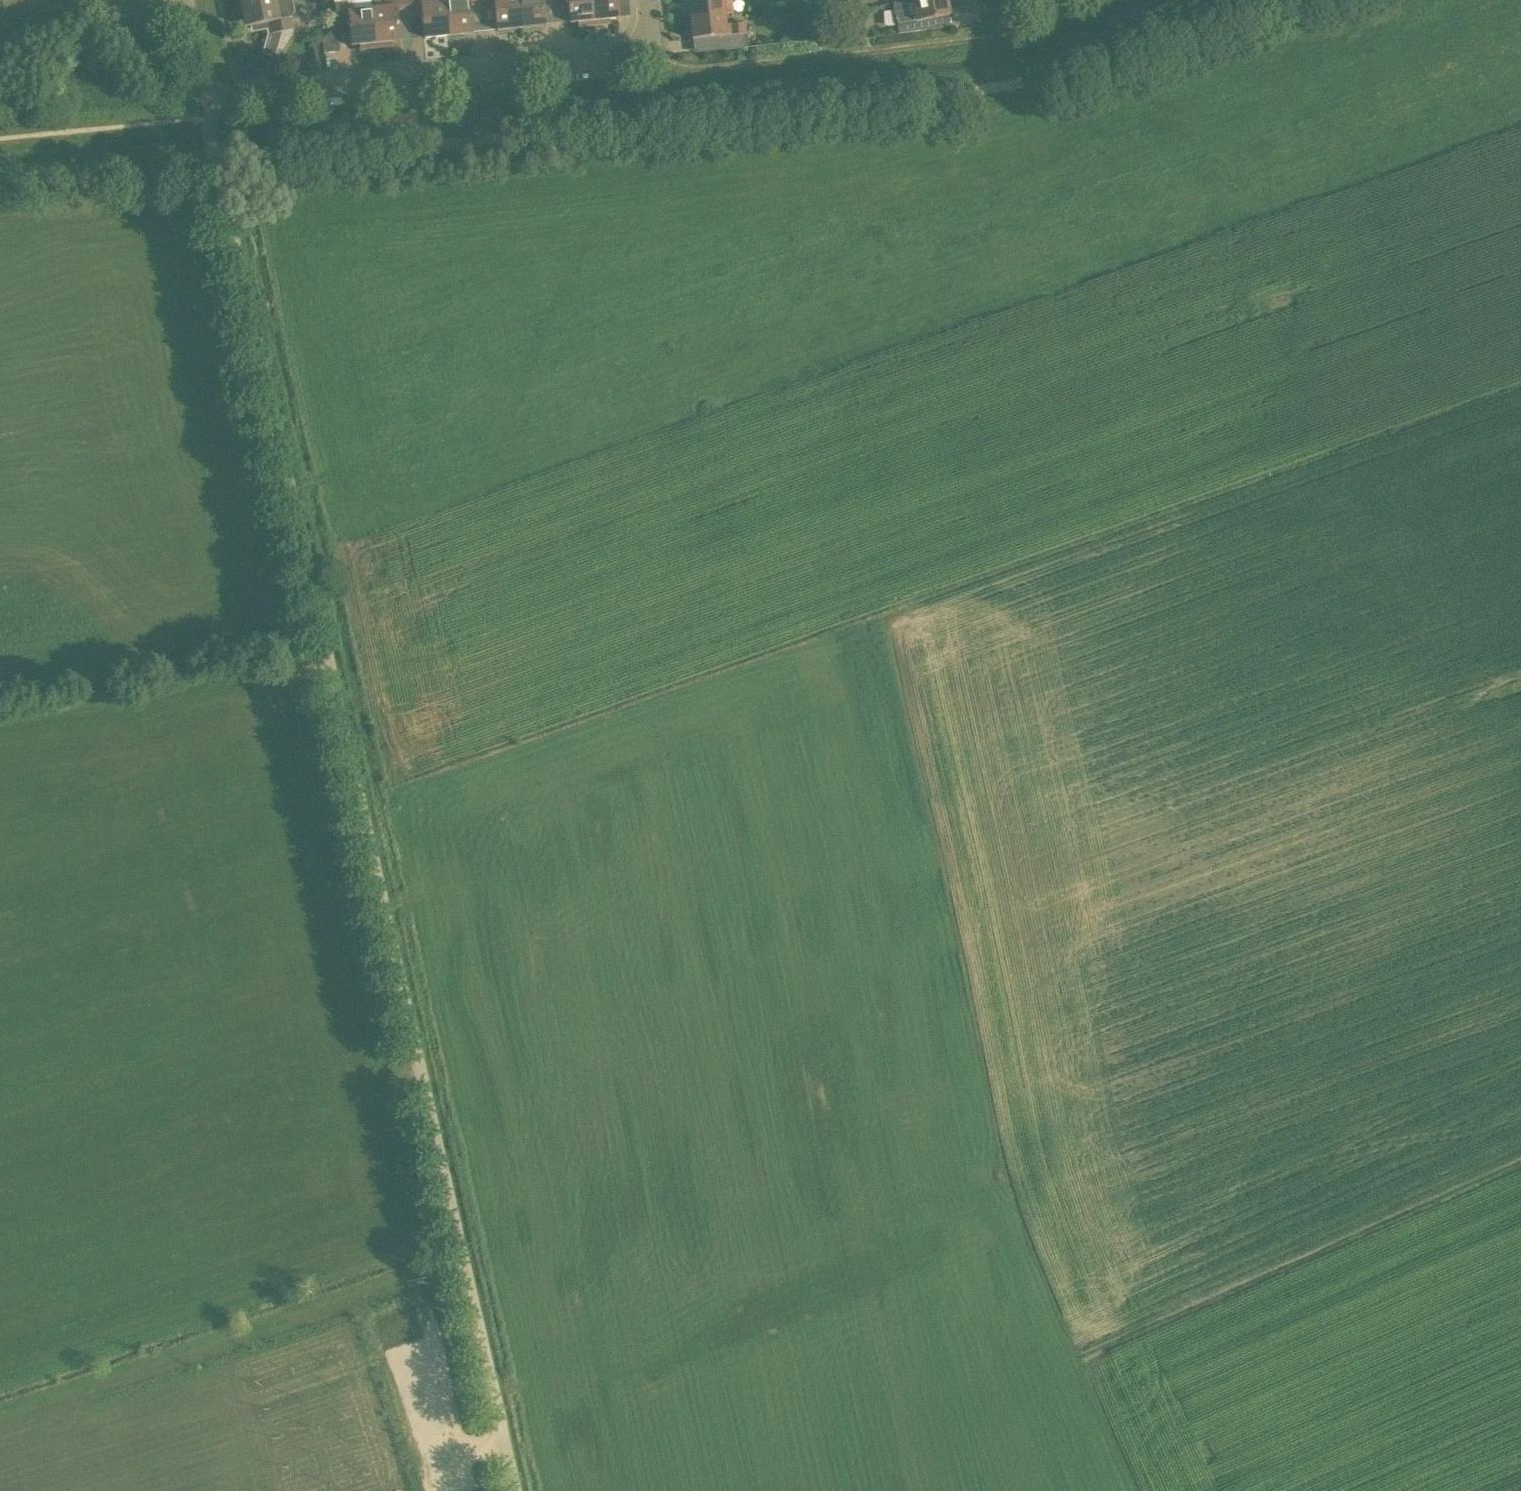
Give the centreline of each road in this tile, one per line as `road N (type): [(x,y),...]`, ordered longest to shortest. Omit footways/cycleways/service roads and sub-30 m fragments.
road 1 (unclassified): [(514,1490),(212,151),(208,124),(217,99)]
road 2 (track): [(216,171),(1000,87),(1265,0)]
road 3 (residential): [(646,0),(652,54),(217,99)]

